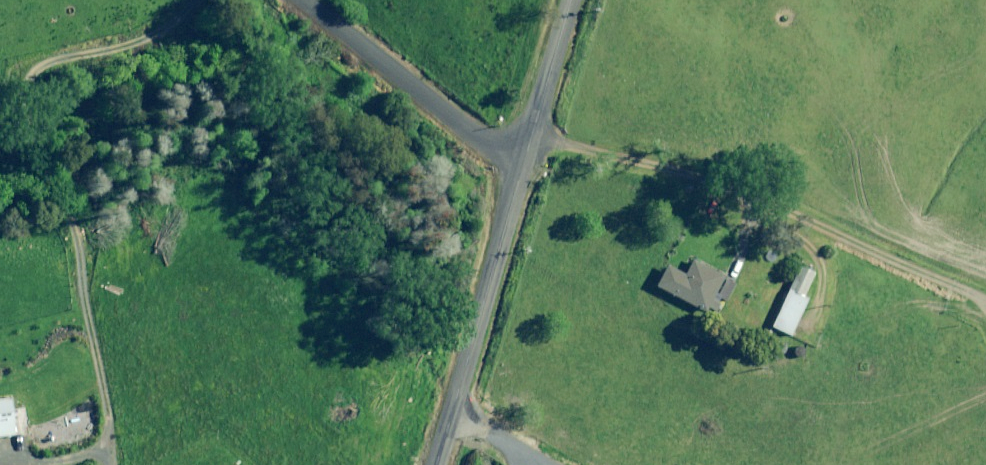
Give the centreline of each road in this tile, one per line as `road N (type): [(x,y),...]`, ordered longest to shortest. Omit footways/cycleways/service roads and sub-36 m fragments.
road 1 (tertiary): [(525,162),(435,464)]
road 2 (unclassified): [(302,0),(484,145),(525,162)]
road 3 (tertiary): [(568,0),(525,162)]

